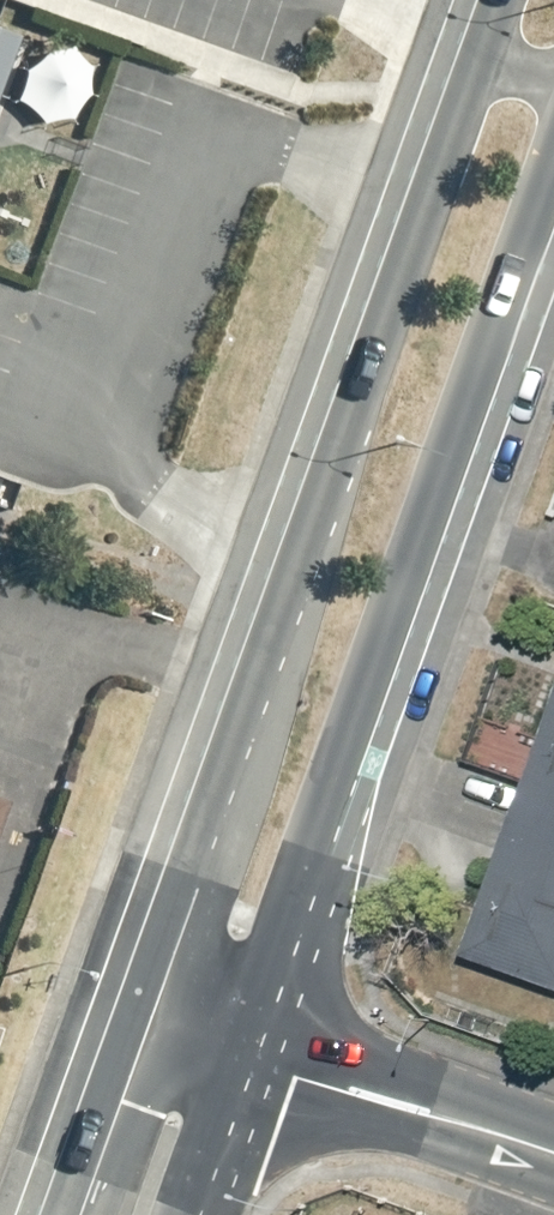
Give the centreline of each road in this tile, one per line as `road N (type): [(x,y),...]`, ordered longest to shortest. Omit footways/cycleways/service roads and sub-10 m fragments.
road 1 (secondary): [(153,1011),(252,698),(487,56)]
road 2 (secondary): [(553,175),(243,1041)]
road 3 (secondary): [(243,1041),(553,1156)]
road 4 (secondary): [(80,1214),(153,1011)]
road 5 (secondary): [(243,1041),(178,1214)]

